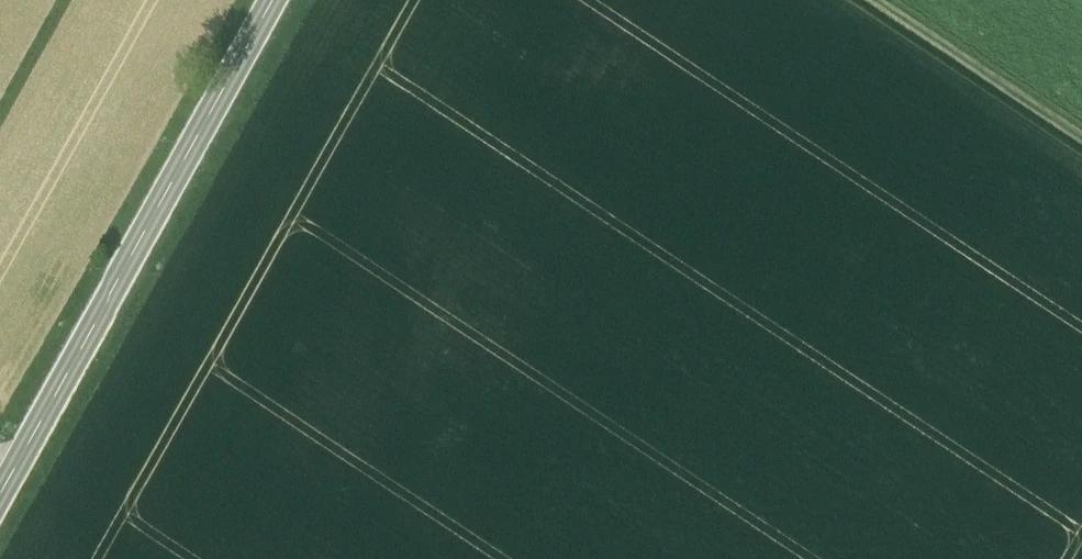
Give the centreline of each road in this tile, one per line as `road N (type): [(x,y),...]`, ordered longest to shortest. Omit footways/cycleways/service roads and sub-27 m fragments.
road 1 (secondary): [(0,493),(273,0)]
road 2 (track): [(1081,132),(887,0)]

